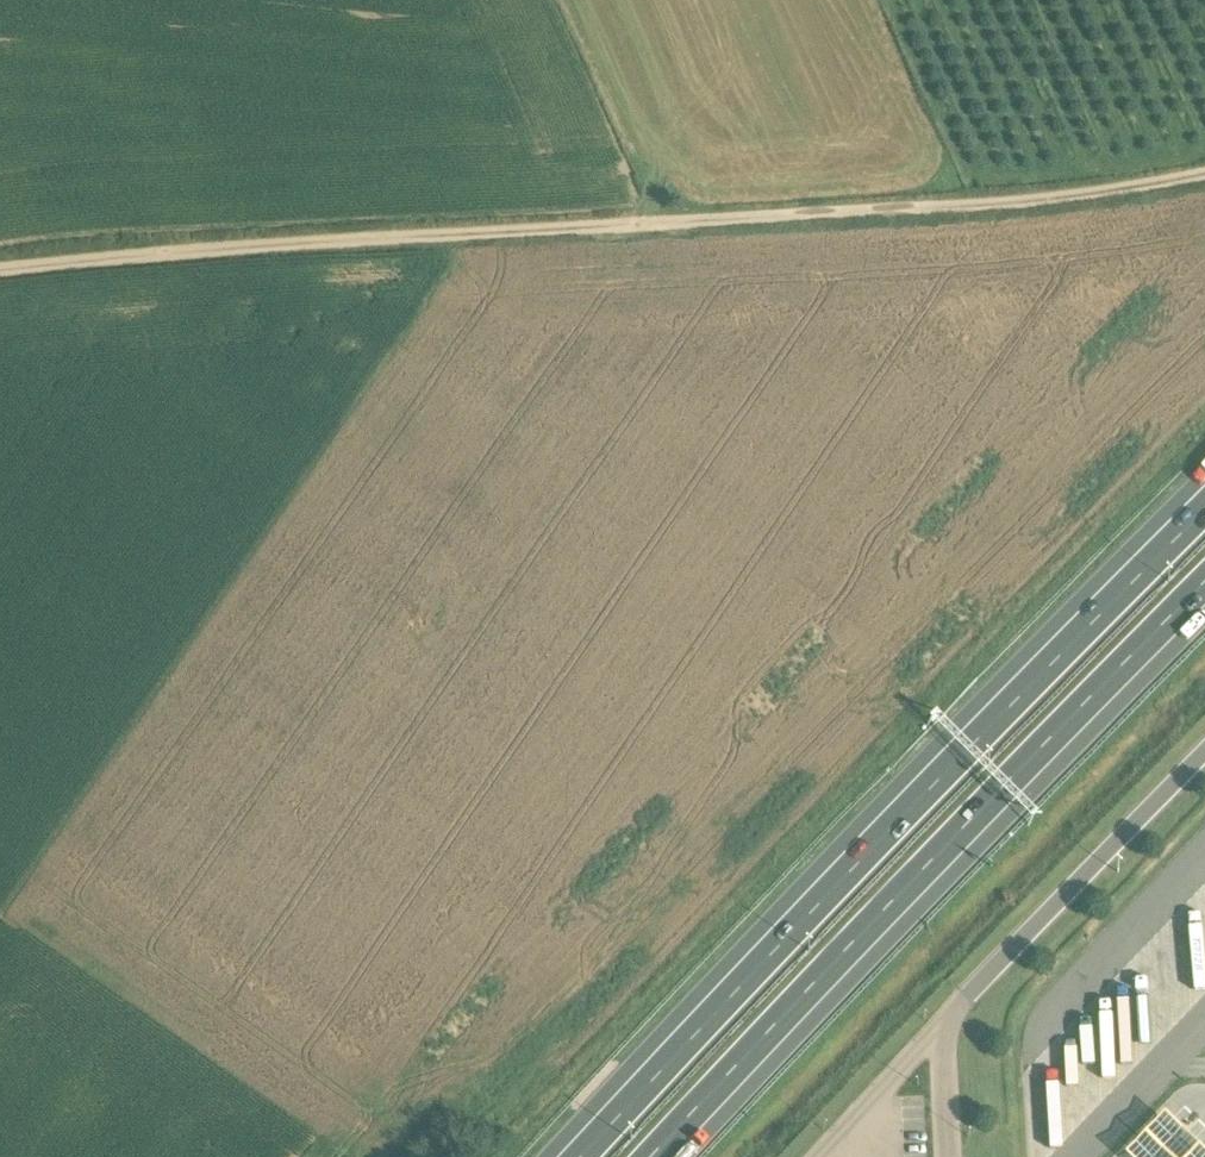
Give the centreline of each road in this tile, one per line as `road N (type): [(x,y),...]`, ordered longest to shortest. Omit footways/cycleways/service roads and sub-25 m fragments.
road 1 (track): [(0,272),(131,256),(914,208),(1204,171)]
road 2 (motorway): [(1204,500),(724,990),(572,1156)]
road 3 (motorway): [(664,1156),(1204,594)]

